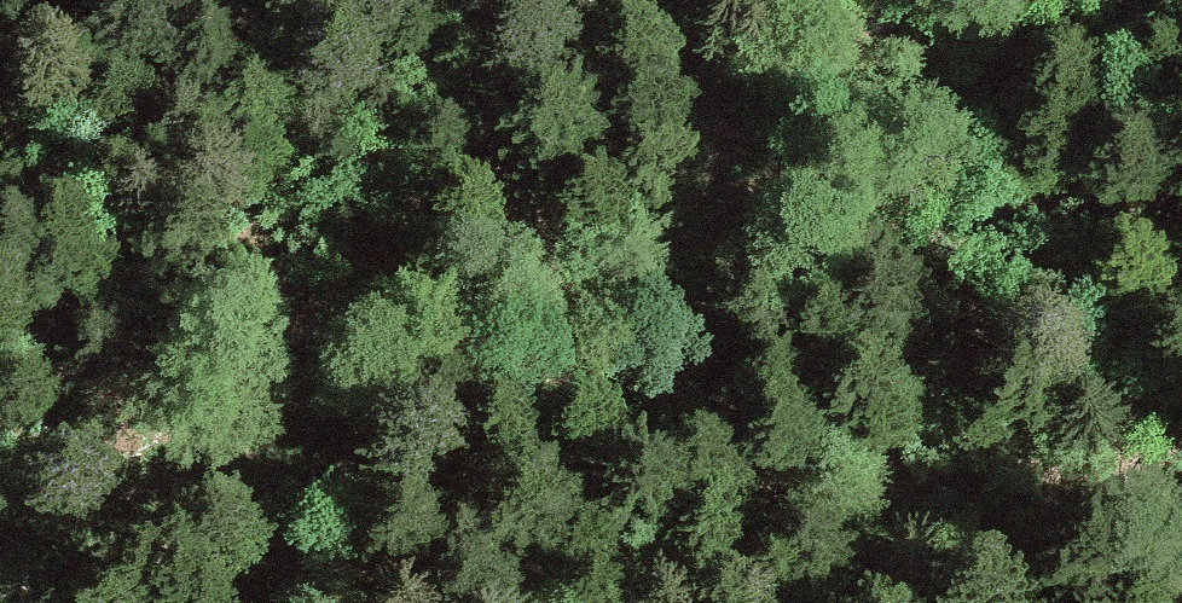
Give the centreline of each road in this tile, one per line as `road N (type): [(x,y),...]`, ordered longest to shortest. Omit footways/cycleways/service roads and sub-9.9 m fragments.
road 1 (track): [(0,560),(137,516),(454,390),(976,92),(1181,1)]
road 2 (track): [(137,516),(543,88),(614,0)]

